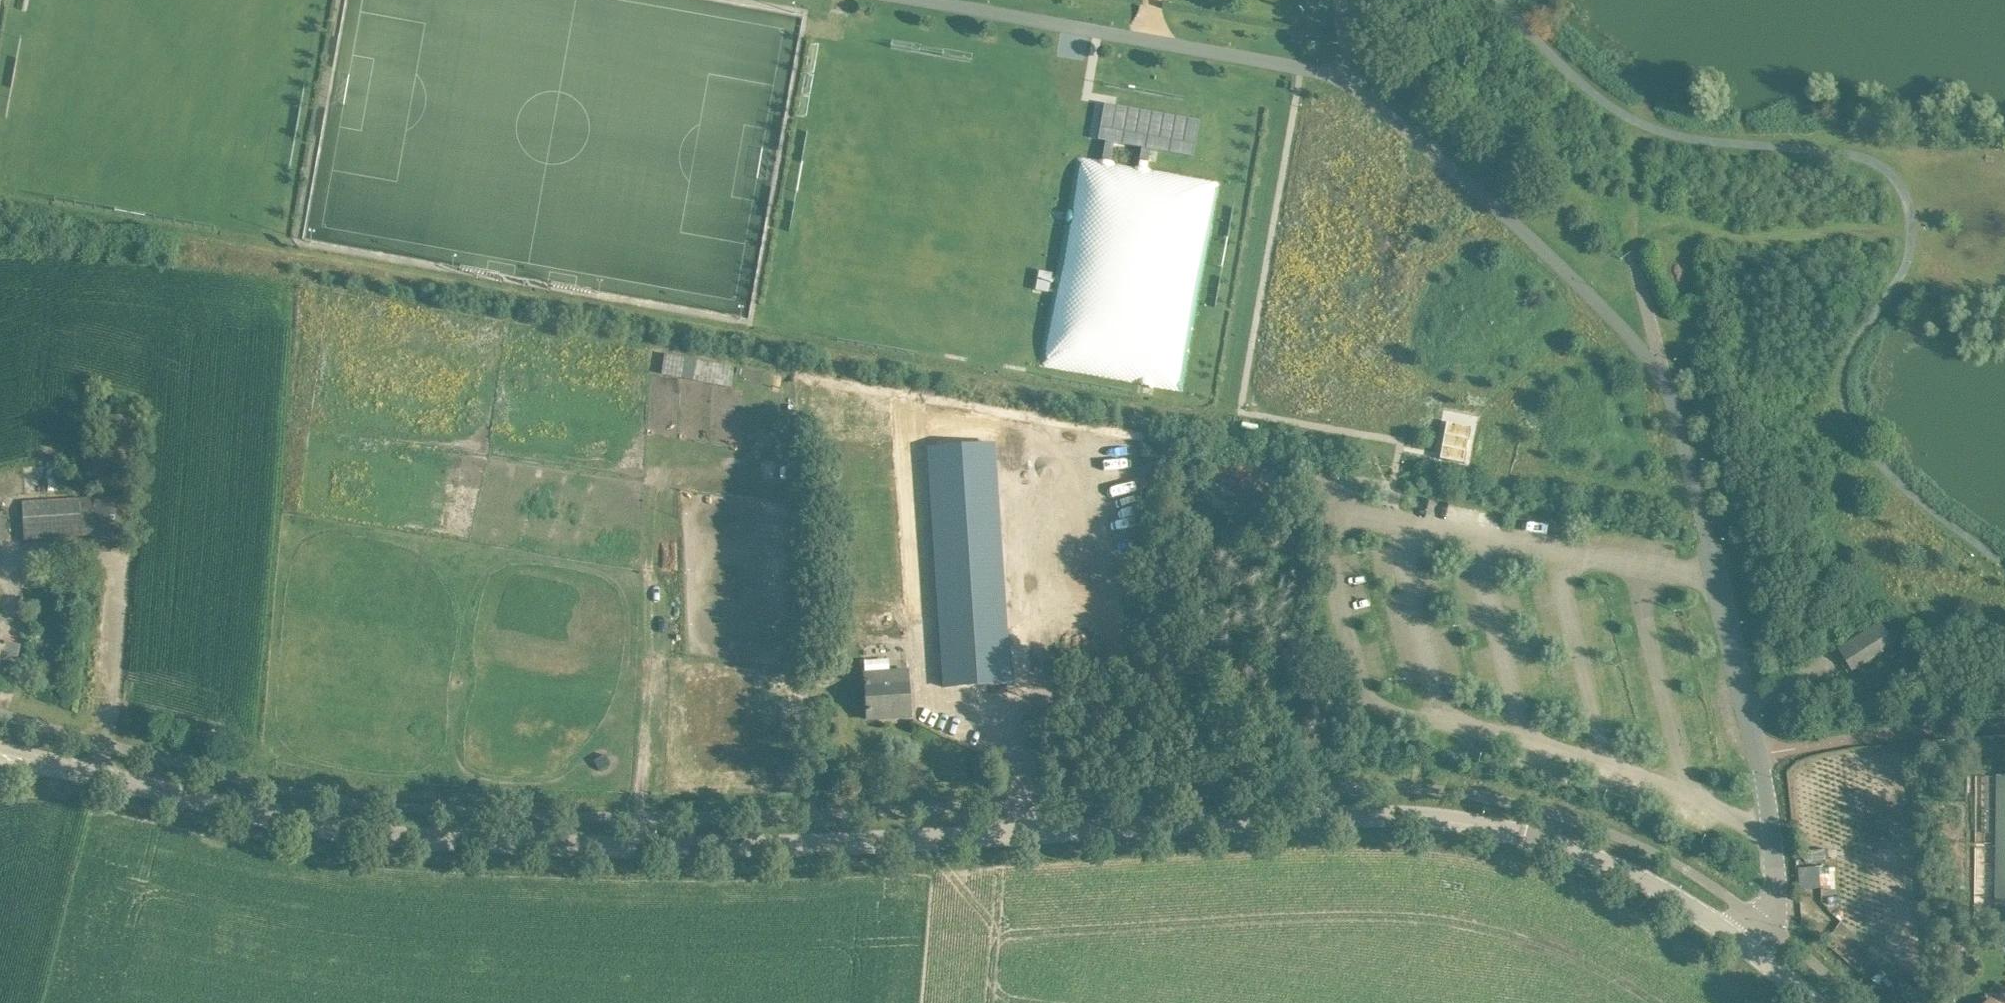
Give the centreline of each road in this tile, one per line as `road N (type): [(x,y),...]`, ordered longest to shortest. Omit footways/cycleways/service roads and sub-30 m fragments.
road 1 (residential): [(1749,947),(1633,875),(1540,840),(1433,818),(700,846),(408,838),(315,826),(38,761)]

